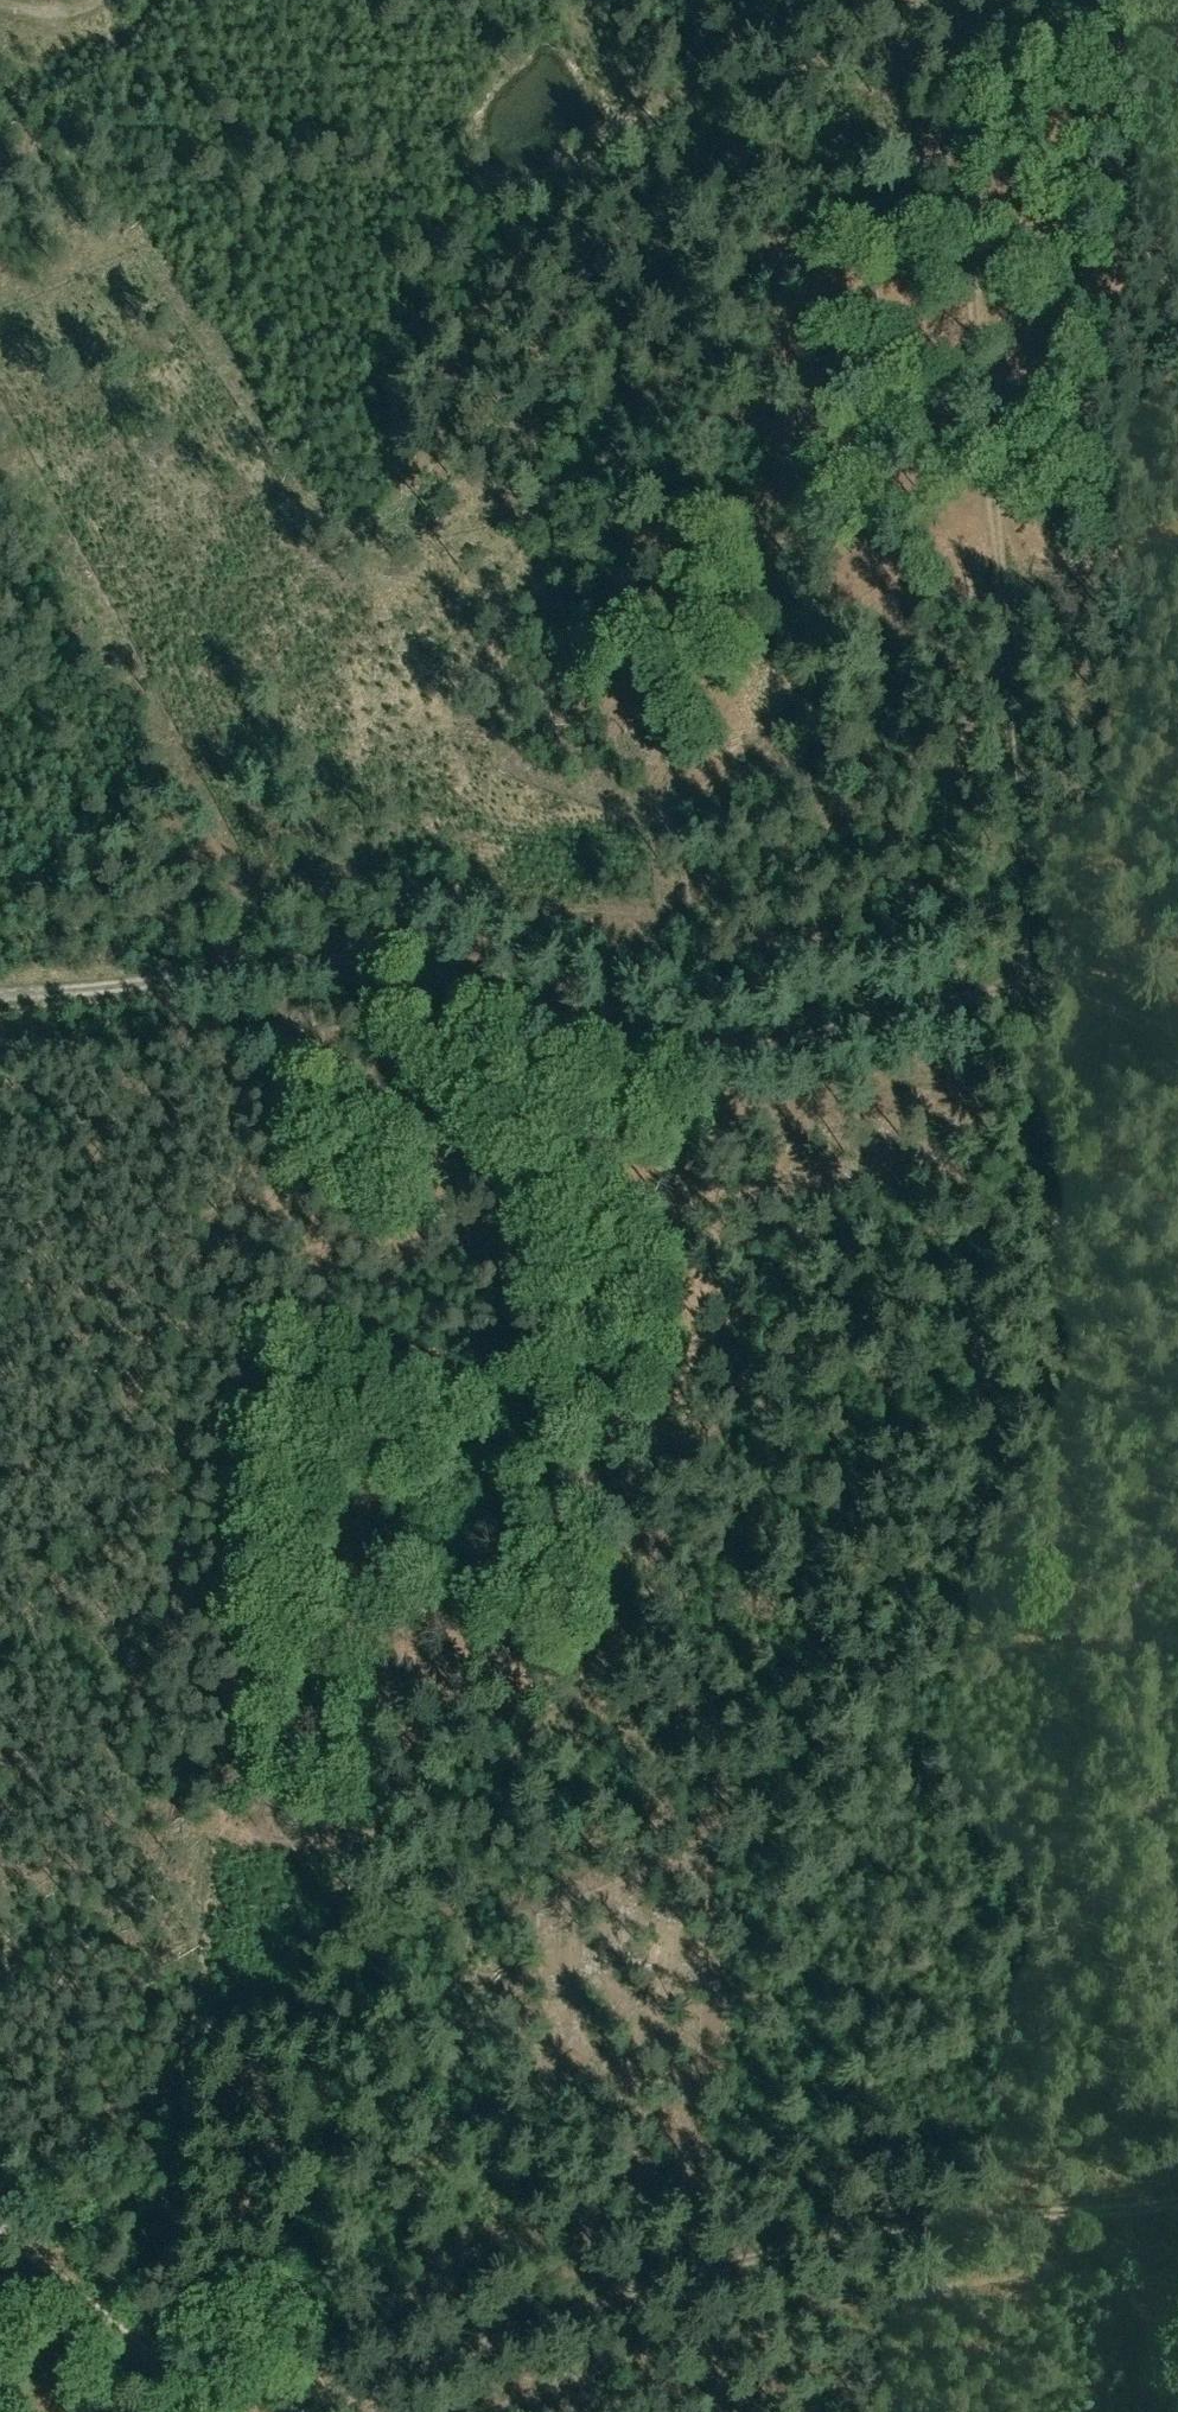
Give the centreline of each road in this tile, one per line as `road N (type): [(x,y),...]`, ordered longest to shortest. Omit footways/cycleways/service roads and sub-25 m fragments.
road 1 (track): [(962,0),(1026,977),(992,997),(707,1067),(636,1052),(421,968),(375,962),(0,1000)]
road 2 (track): [(1177,2192),(1111,2211),(925,2219),(703,2271),(312,2411)]
road 3 (track): [(0,2229),(216,2411)]
road 4 (track): [(1026,977),(1059,998),(1177,1041)]

